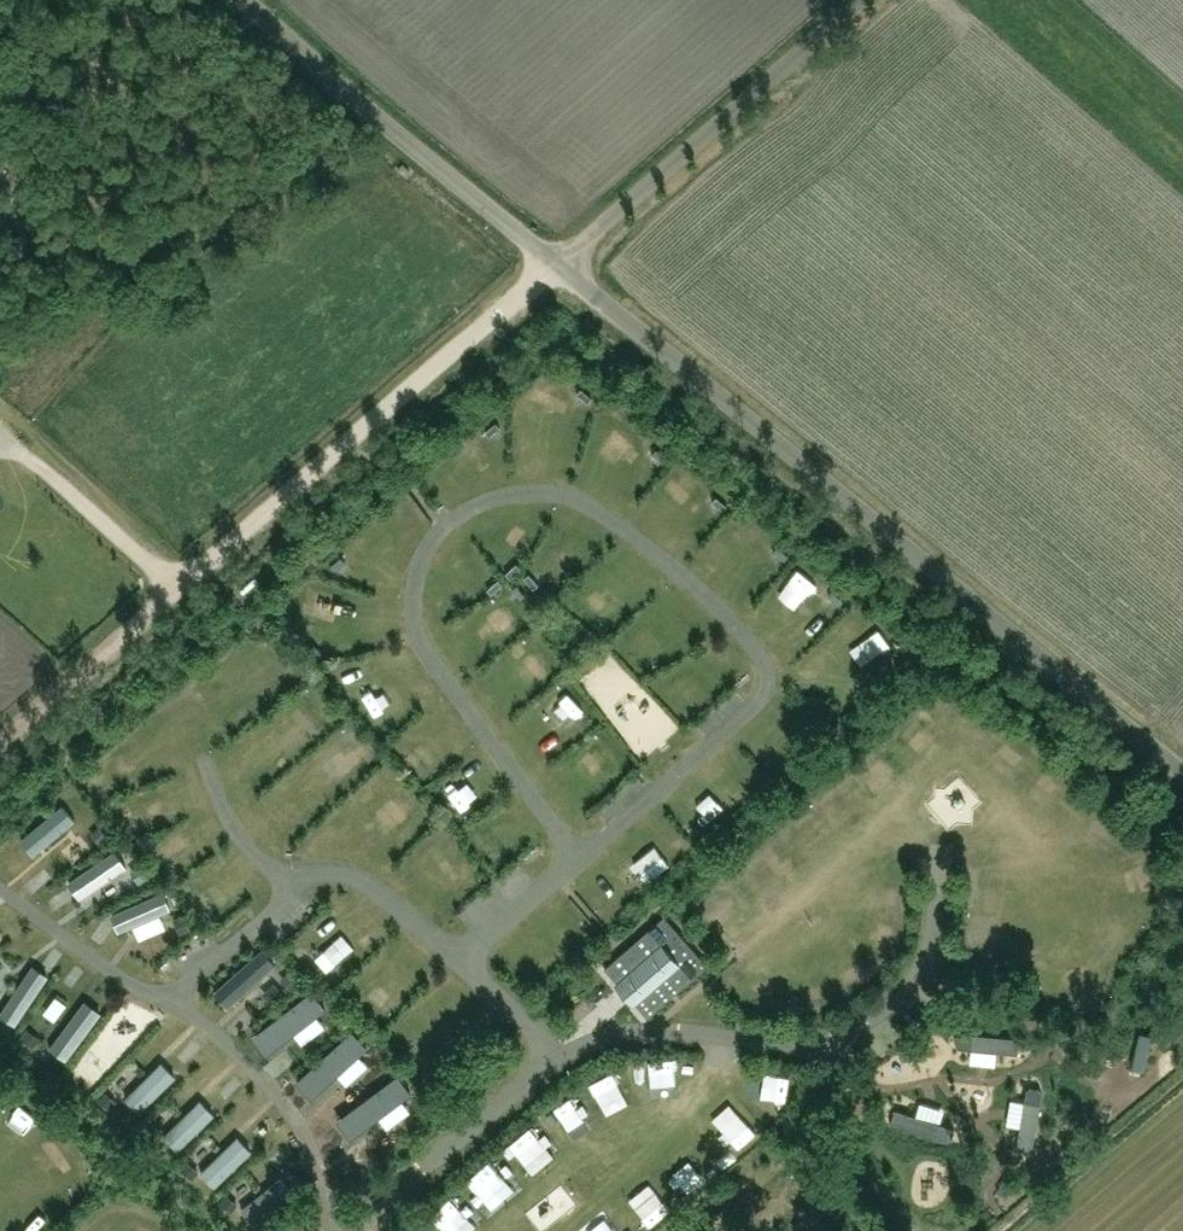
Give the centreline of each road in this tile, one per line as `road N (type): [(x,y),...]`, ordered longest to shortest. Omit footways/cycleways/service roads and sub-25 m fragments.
road 1 (unclassified): [(1182,773),(553,262)]
road 2 (track): [(553,262),(0,747)]
road 3 (unclassified): [(553,262),(244,0)]
road 4 (unclassified): [(553,262),(861,0)]

